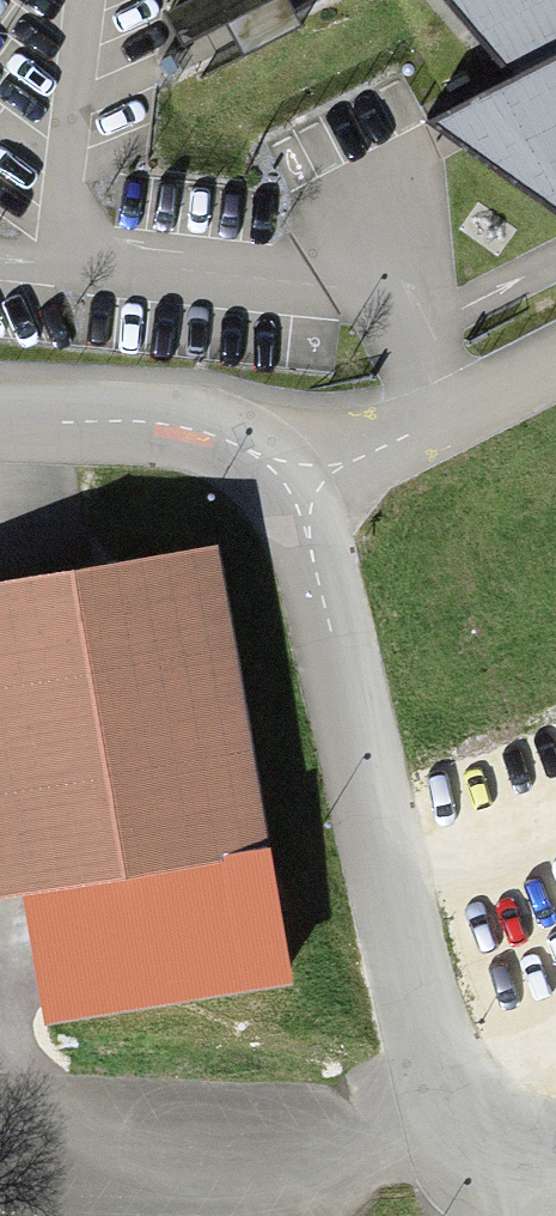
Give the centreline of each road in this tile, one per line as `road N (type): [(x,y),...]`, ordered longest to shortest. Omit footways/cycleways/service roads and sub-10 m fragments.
road 1 (residential): [(303,511),(468,1215)]
road 2 (residential): [(0,424),(216,441),(270,463),(303,511)]
road 3 (residential): [(555,387),(303,511)]

